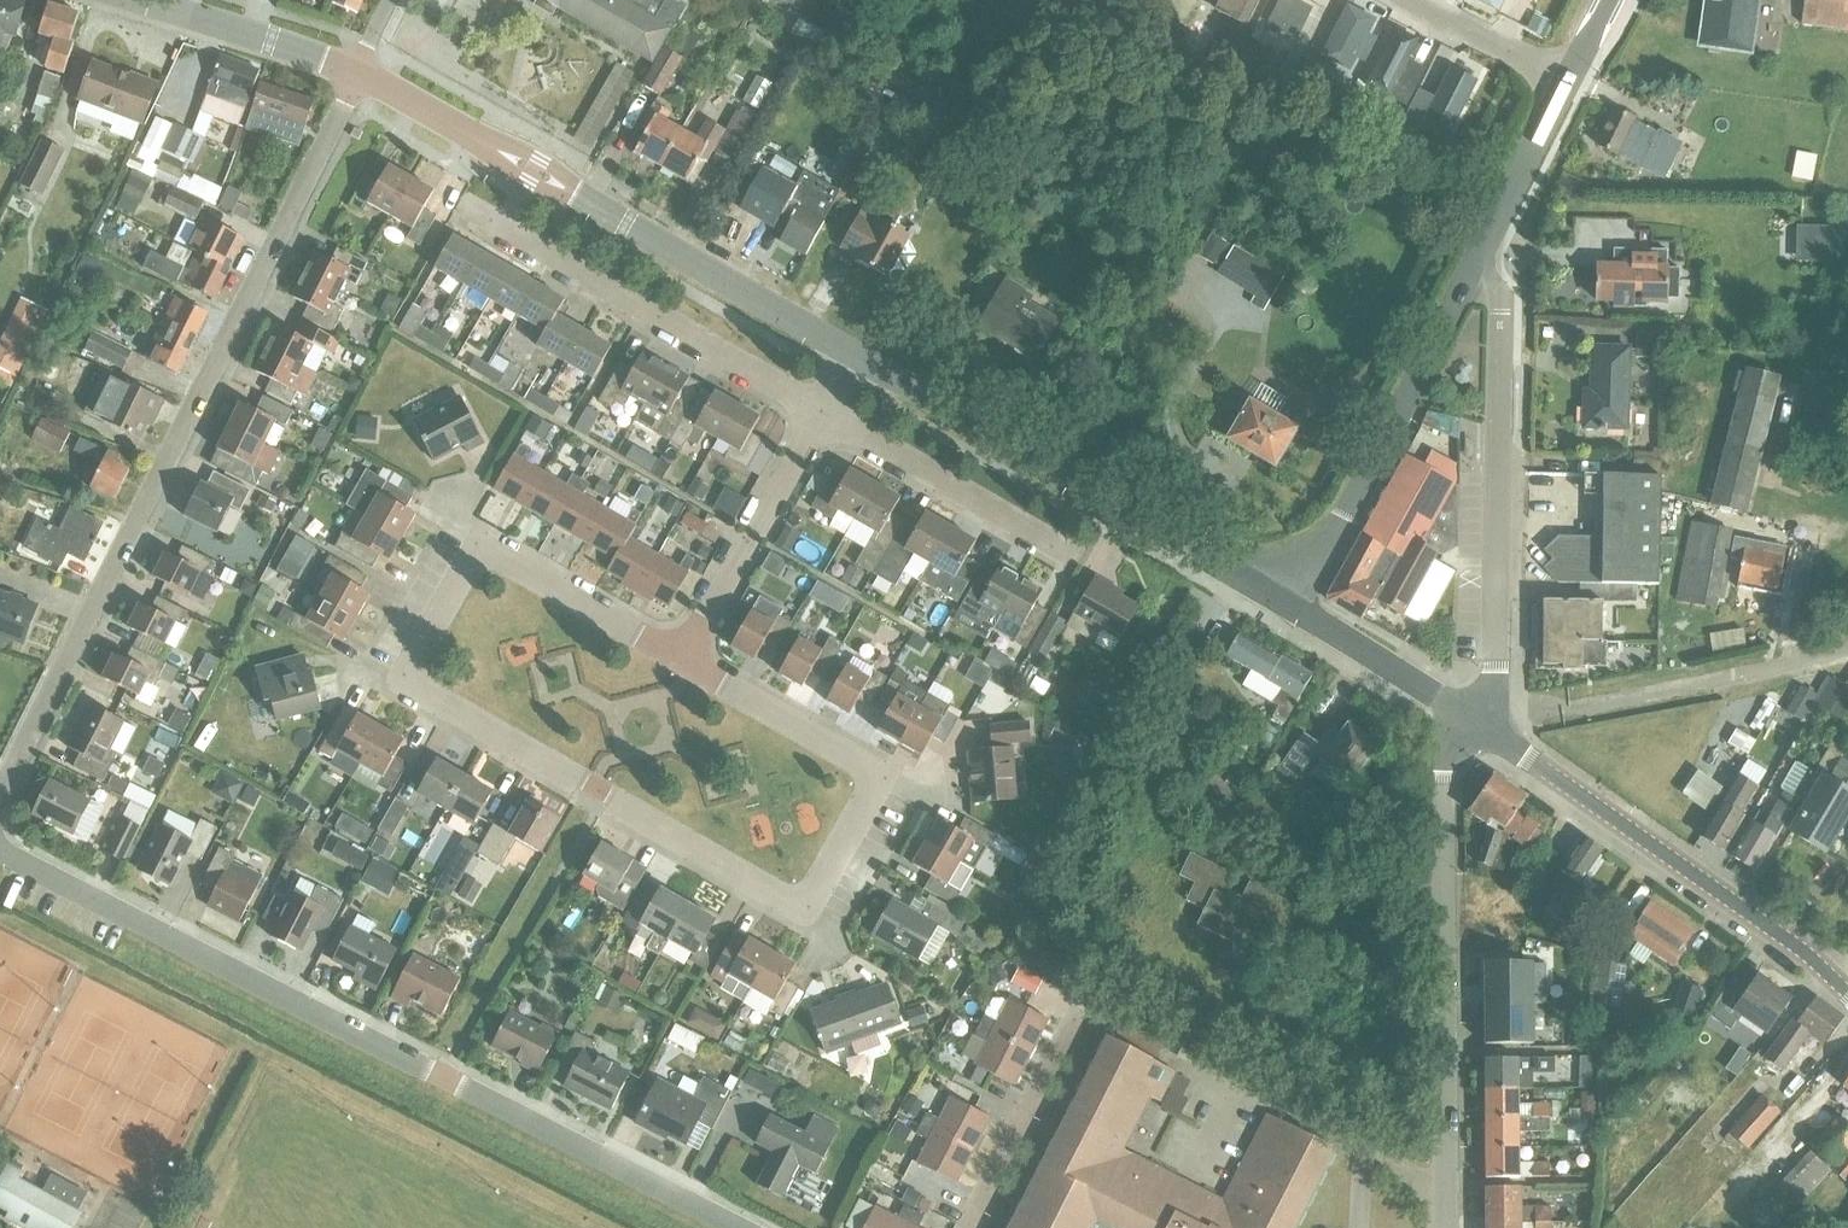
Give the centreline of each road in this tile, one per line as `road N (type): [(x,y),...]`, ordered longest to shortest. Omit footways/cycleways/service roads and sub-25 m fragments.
road 1 (residential): [(477,551),(404,682),(800,909),(876,775),(685,663)]
road 2 (residential): [(742,1227),(0,848)]
road 3 (residential): [(0,787),(357,70)]
road 4 (tertiary): [(851,350),(357,70)]
road 5 (residential): [(1452,1227),(1443,767),(1477,718)]
road 6 (tertiary): [(1290,604),(851,350)]
road 7 (tertiary): [(1477,718),(1493,692),(1499,311),(1482,252)]
road 8 (tertiary): [(1847,991),(1477,718)]
road 9 (residential): [(818,408),(468,206)]
road 10 (tertiary): [(1482,252),(1290,604)]
road 11 (residential): [(685,663),(818,408)]
road 12 (residential): [(1066,552),(818,408)]
road 13 (residential): [(971,1227),(1089,1005)]
road 14 (residential): [(685,663),(477,551)]
road 15 (tertiary): [(357,70),(133,0)]
road 16 (tertiary): [(1477,718),(1290,604)]
road 17 (tertiary): [(1482,252),(1567,85)]
road 18 (residential): [(1567,85),(1407,0)]

